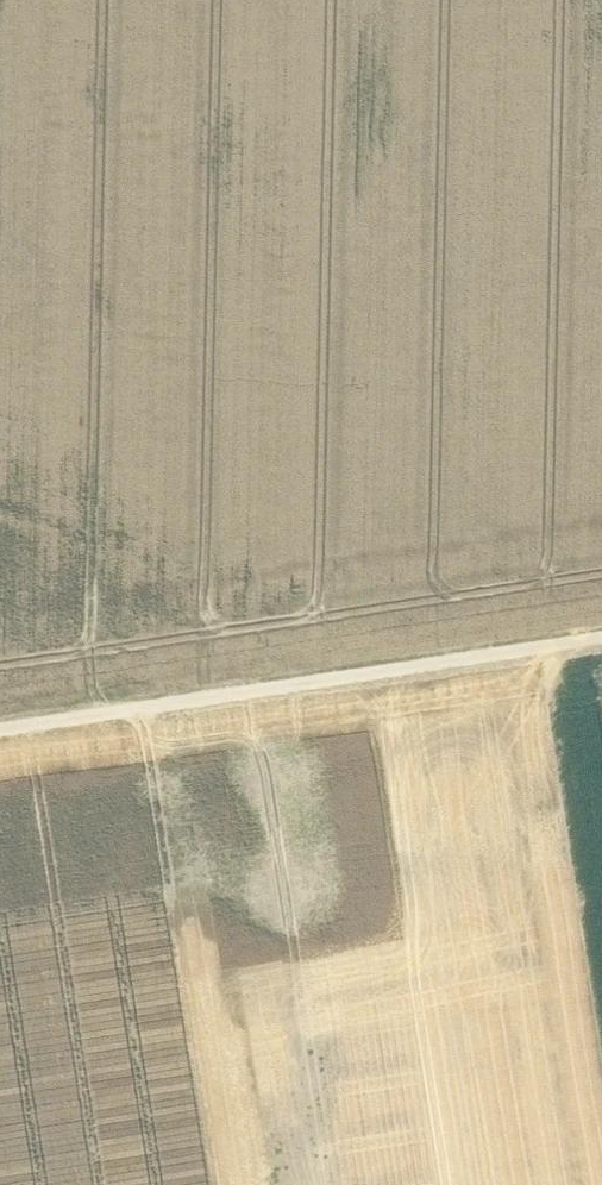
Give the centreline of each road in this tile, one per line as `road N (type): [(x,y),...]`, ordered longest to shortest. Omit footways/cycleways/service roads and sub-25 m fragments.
road 1 (track): [(0,731),(601,638)]

